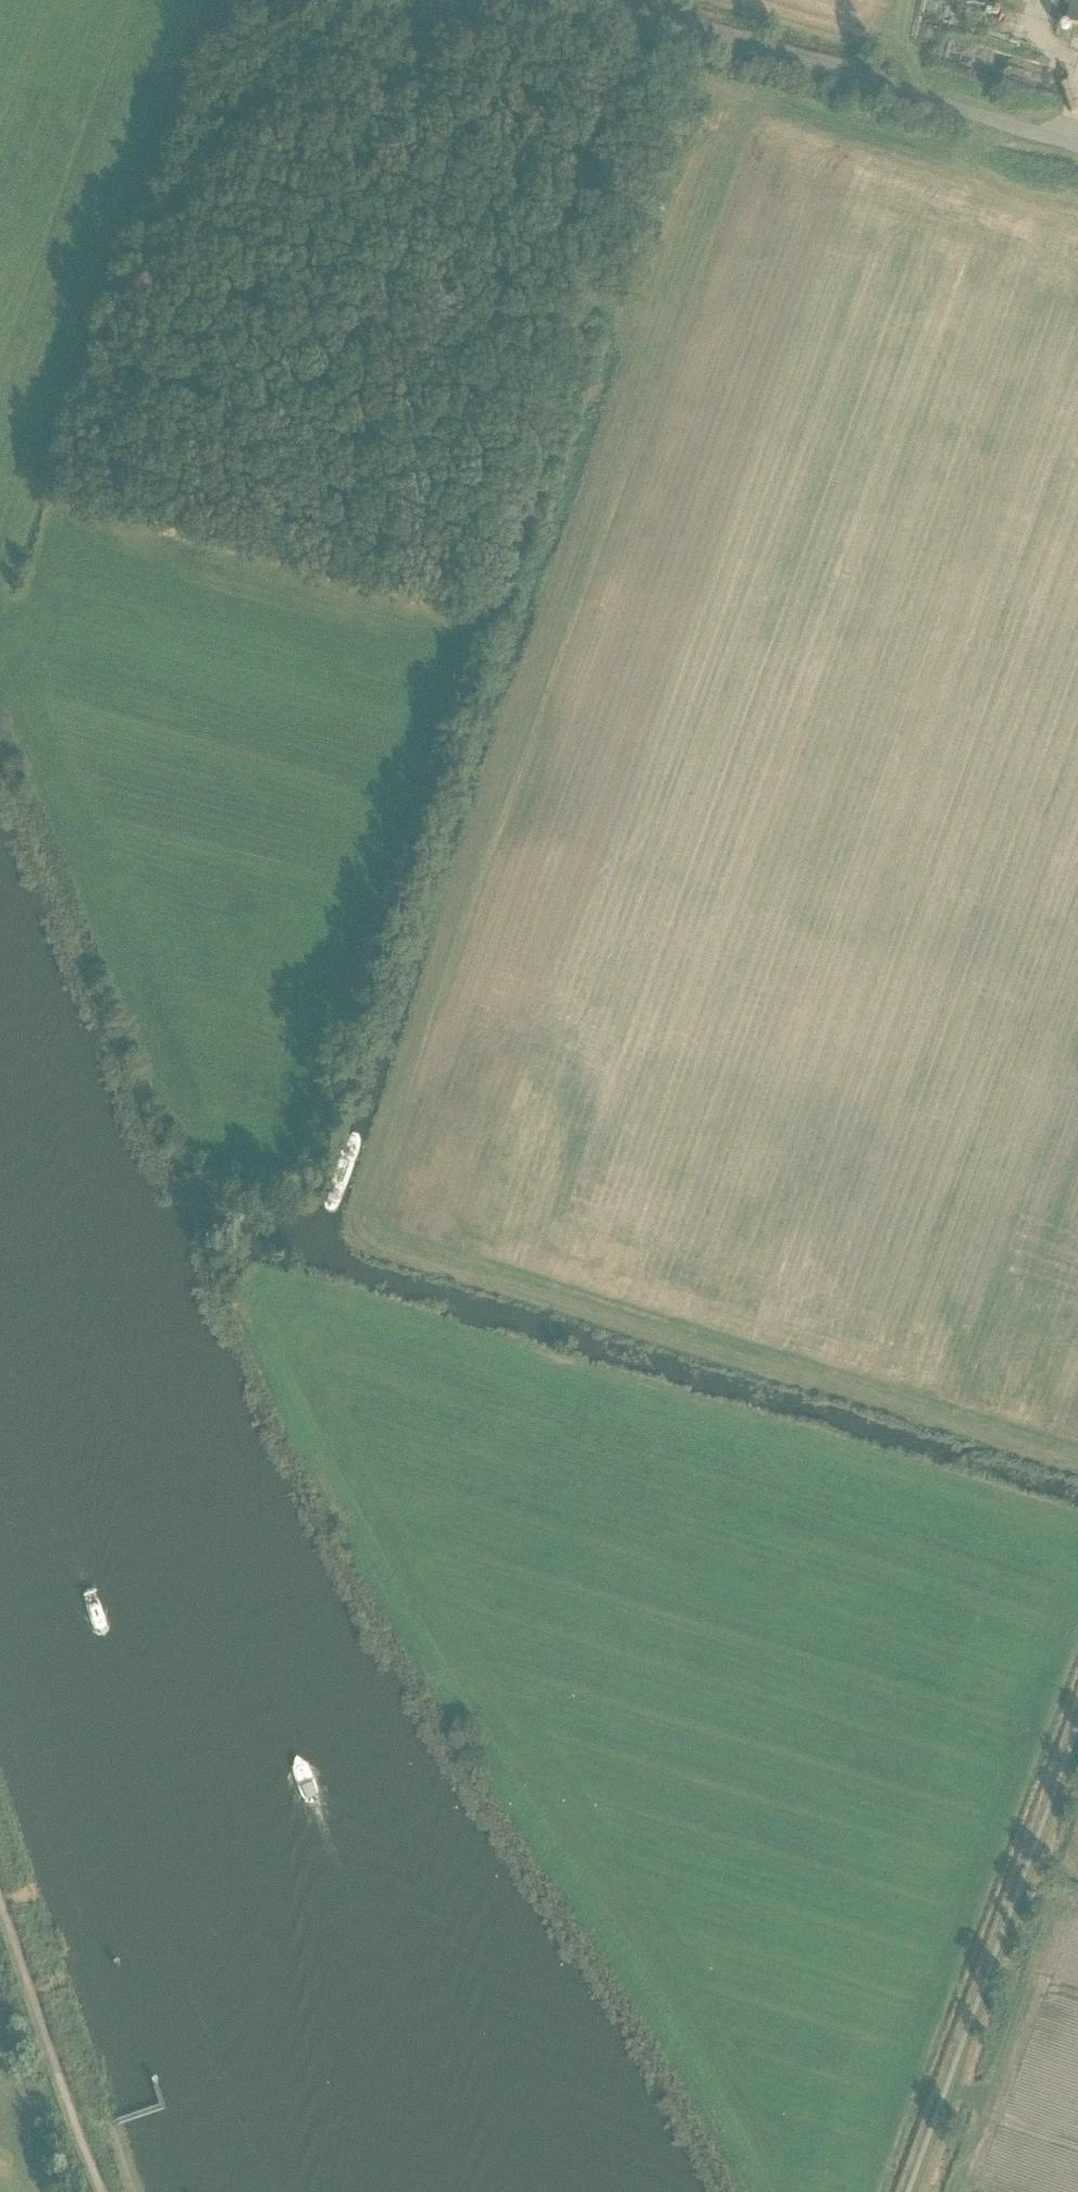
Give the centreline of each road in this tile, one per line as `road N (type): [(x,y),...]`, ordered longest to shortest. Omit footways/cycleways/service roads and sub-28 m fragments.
road 1 (unclassified): [(1077,144),(584,0)]
road 2 (track): [(909,2191),(1077,1728)]

